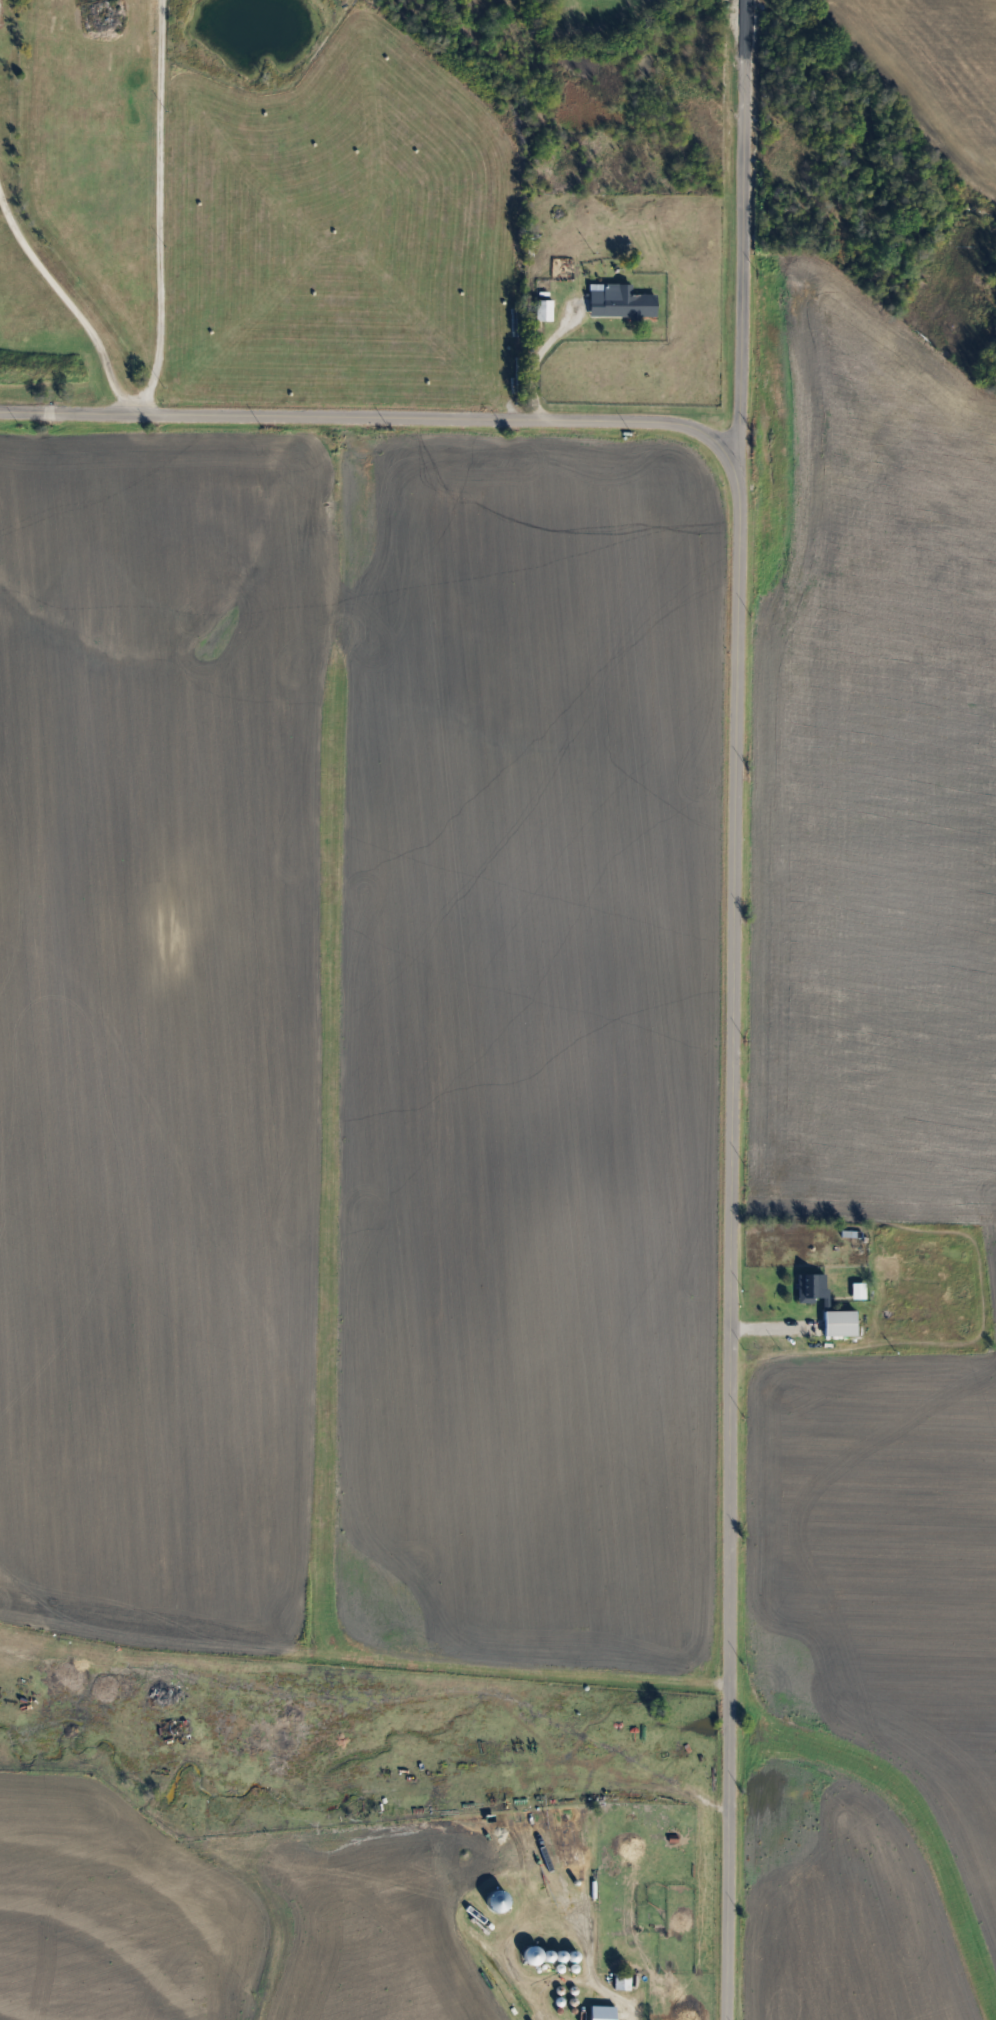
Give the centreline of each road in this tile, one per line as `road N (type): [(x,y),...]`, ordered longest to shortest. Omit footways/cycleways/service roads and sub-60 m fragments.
road 1 (residential): [(733,2019),(748,433)]
road 2 (residential): [(748,433),(728,445),(677,423),(0,412)]
road 3 (residential): [(748,433),(751,0)]

